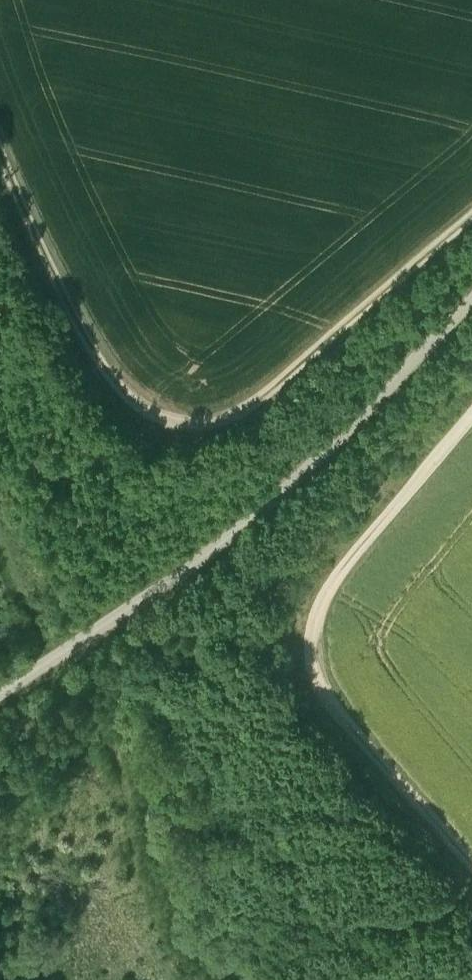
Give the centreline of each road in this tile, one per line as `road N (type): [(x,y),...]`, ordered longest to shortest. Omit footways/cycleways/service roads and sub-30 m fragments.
road 1 (track): [(471,214),(255,396),(232,411),(179,419),(137,398),(83,325),(0,141)]
road 2 (track): [(471,307),(306,471),(0,713)]
road 3 (track): [(471,861),(336,704),(315,637),(319,605),(471,415)]

